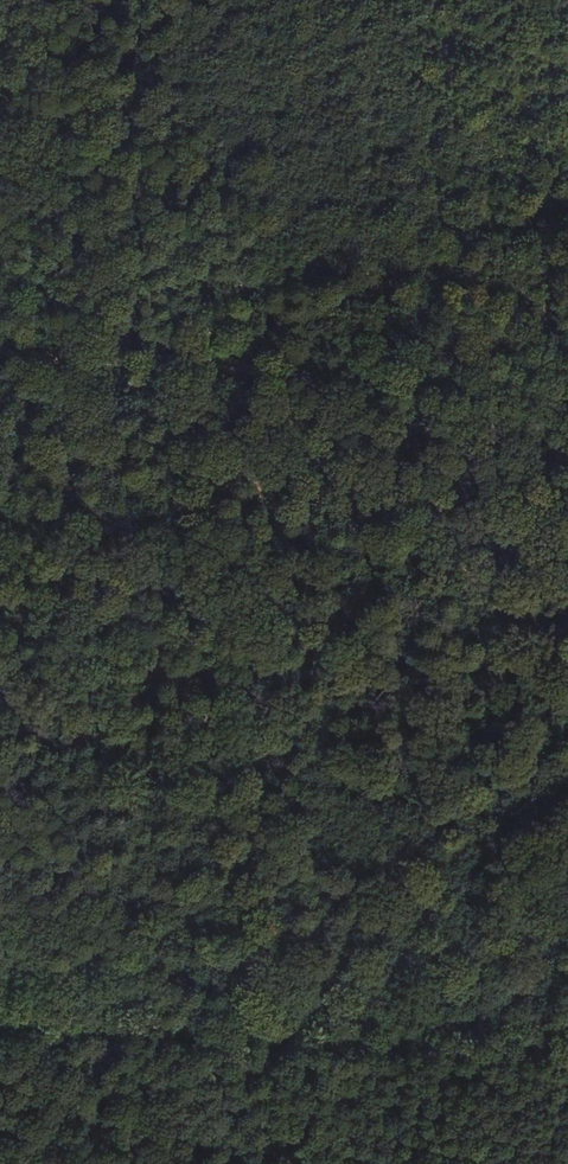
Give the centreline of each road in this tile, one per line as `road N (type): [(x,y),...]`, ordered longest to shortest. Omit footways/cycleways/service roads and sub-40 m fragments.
road 1 (track): [(0,353),(567,403)]
road 2 (track): [(567,1058),(0,1027)]

